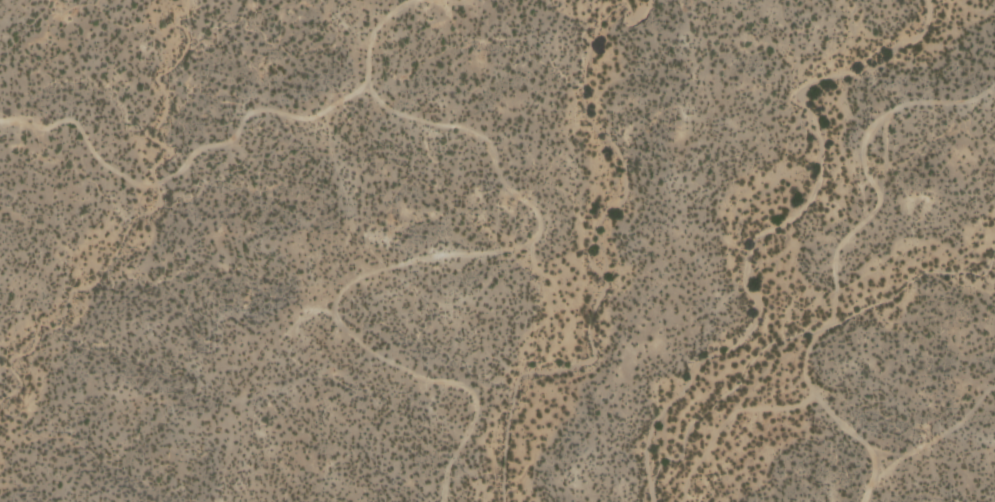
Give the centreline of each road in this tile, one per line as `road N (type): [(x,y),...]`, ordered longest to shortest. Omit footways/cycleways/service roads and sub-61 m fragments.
road 1 (track): [(366,83),(395,111),(493,143),(501,179),(541,224),(521,246),(371,271),(336,300),(341,325),(362,344),(427,380),(474,392),(473,422),(446,467),(442,501)]
road 2 (track): [(411,0),(378,29),(366,83),(313,120),(250,112),(231,141),(197,152),(151,183),(107,166),(75,122),(0,121)]
road 3 (track): [(842,423),(803,369),(831,308),(836,242),(878,197),(863,165),(864,137),(904,104),(965,102),(994,86)]
road 4 (track): [(682,501),(690,466),(734,409),(797,404),(813,392)]
road 5 (track): [(842,423),(879,450),(908,454),(960,423),(994,386)]

